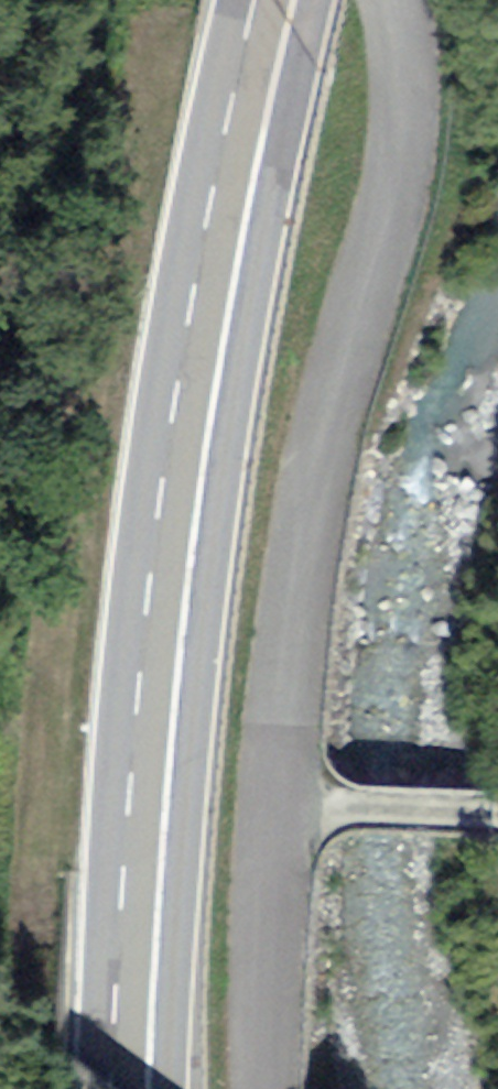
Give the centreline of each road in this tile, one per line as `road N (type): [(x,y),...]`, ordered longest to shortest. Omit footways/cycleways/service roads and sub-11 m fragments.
road 1 (unclassified): [(263,1088),(271,810),(317,432),(399,168),(383,0)]
road 2 (primary): [(125,1088),(187,366),(263,0)]
road 3 (track): [(271,810),(497,819)]

